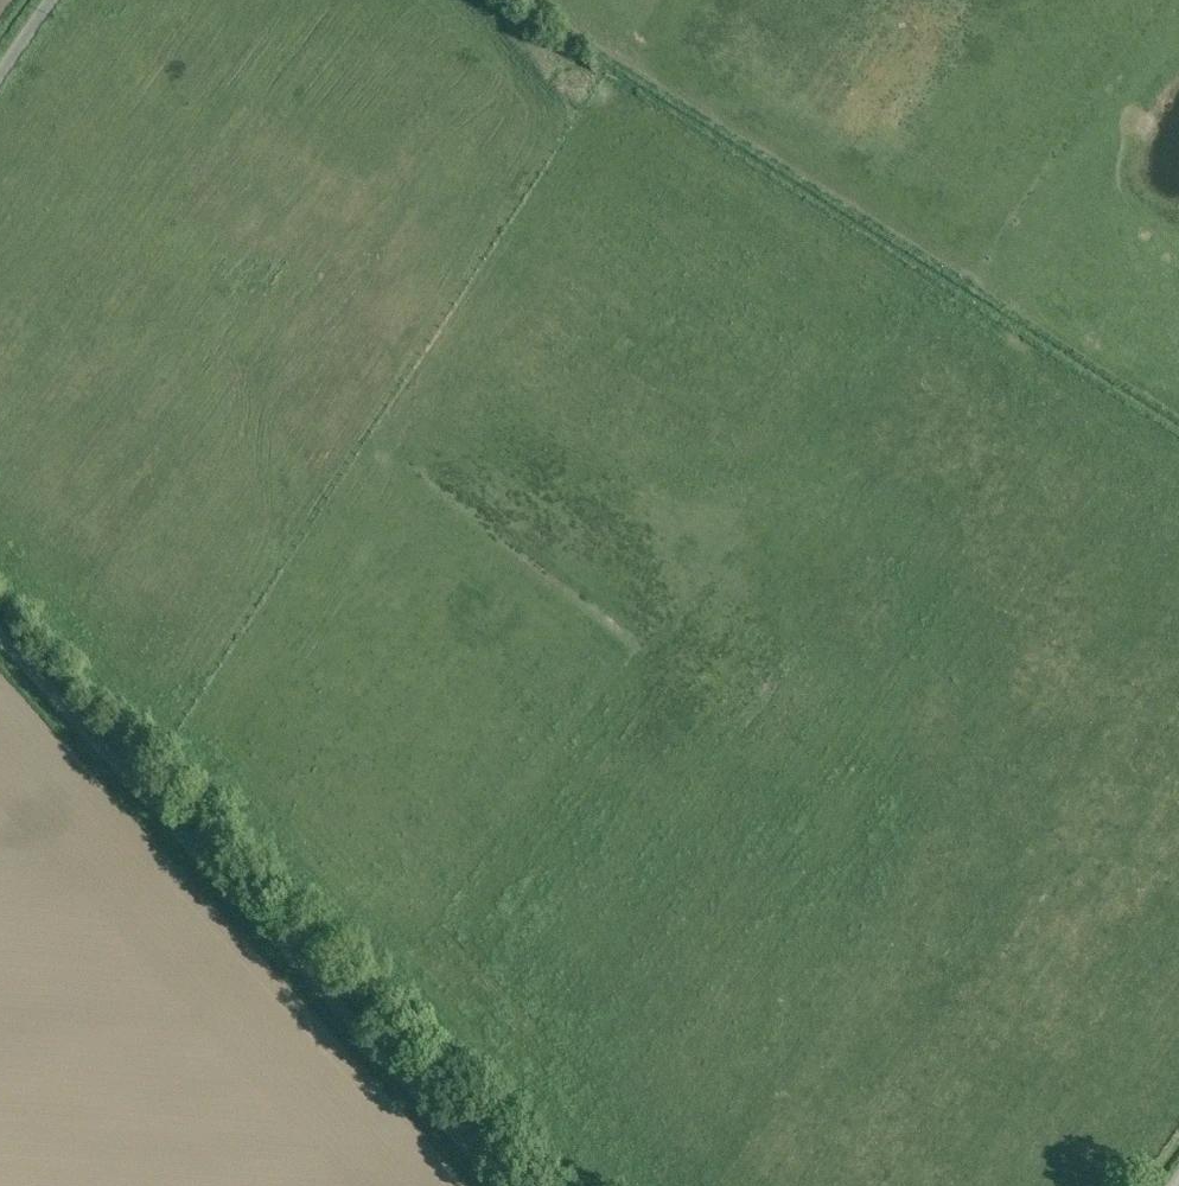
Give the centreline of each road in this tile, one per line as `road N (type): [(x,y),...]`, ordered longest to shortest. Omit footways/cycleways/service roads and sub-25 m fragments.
road 1 (unclassified): [(500,1185),(0,639)]

